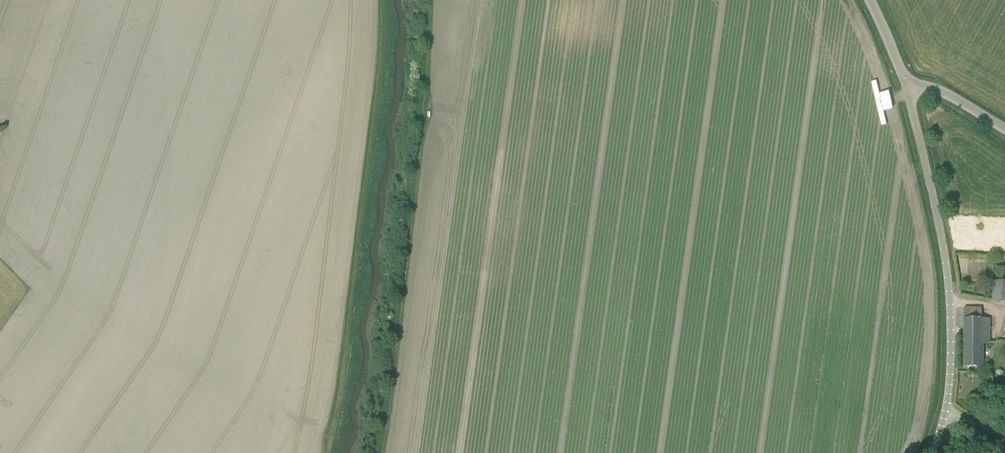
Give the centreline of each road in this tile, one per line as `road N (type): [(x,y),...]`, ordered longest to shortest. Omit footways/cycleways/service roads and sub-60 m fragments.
road 1 (track): [(379,452),(422,141),(432,0)]
road 2 (unclassified): [(932,452),(950,374),(949,302),(906,90)]

